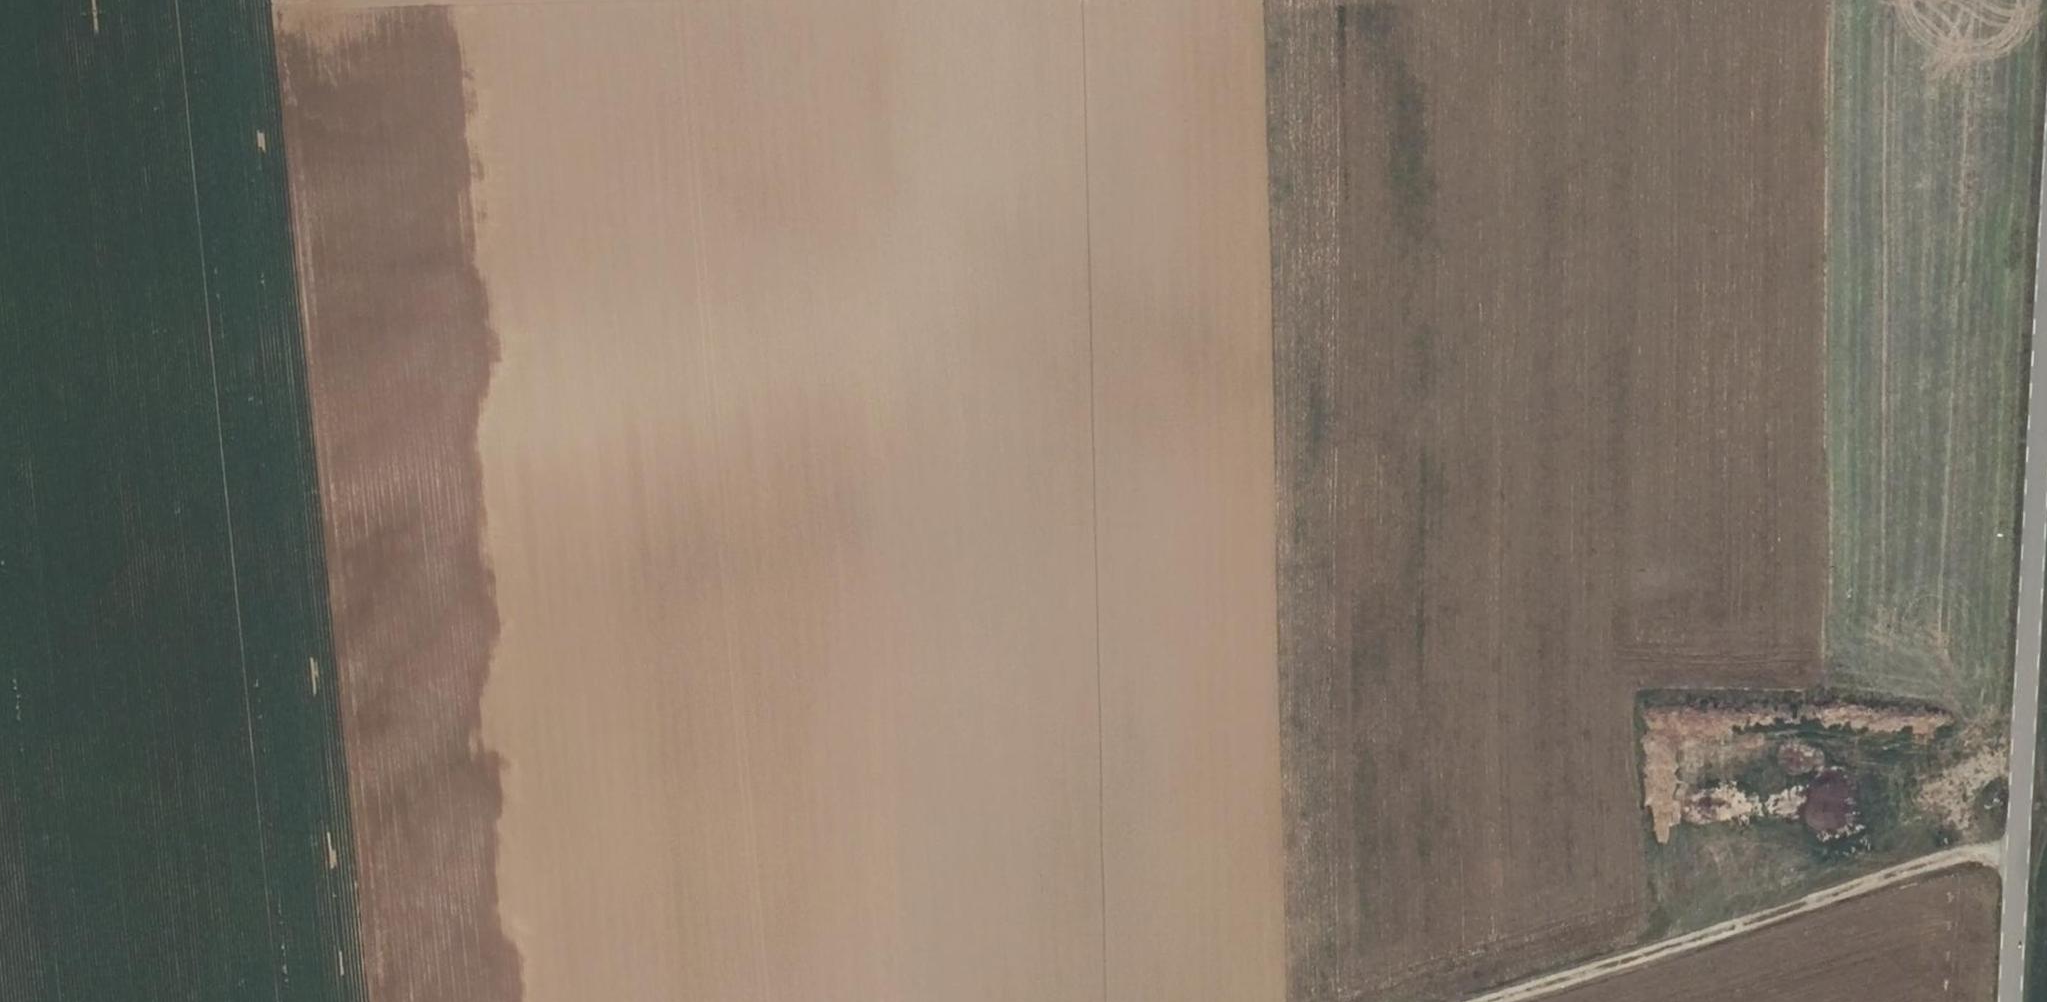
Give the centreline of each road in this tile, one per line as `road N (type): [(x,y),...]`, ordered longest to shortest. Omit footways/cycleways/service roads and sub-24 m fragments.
road 1 (unclassified): [(2010,1001),(2046,281)]
road 2 (track): [(1483,1001),(1945,857),(2016,851)]

